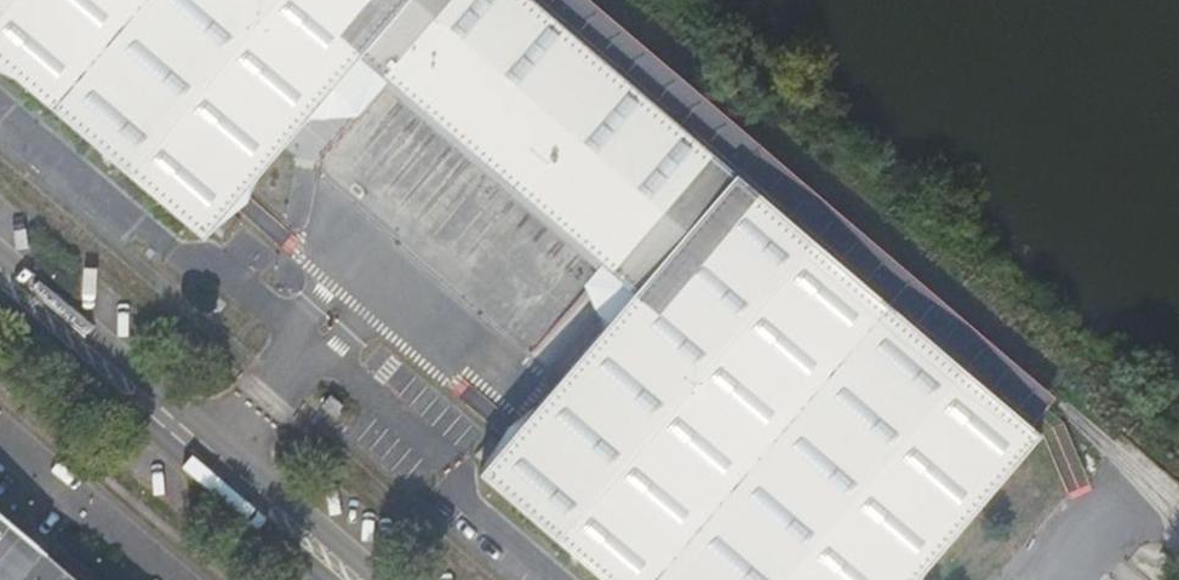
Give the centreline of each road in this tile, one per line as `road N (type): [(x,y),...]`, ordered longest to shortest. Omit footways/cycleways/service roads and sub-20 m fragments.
road 1 (unclassified): [(351,579),(0,280)]

